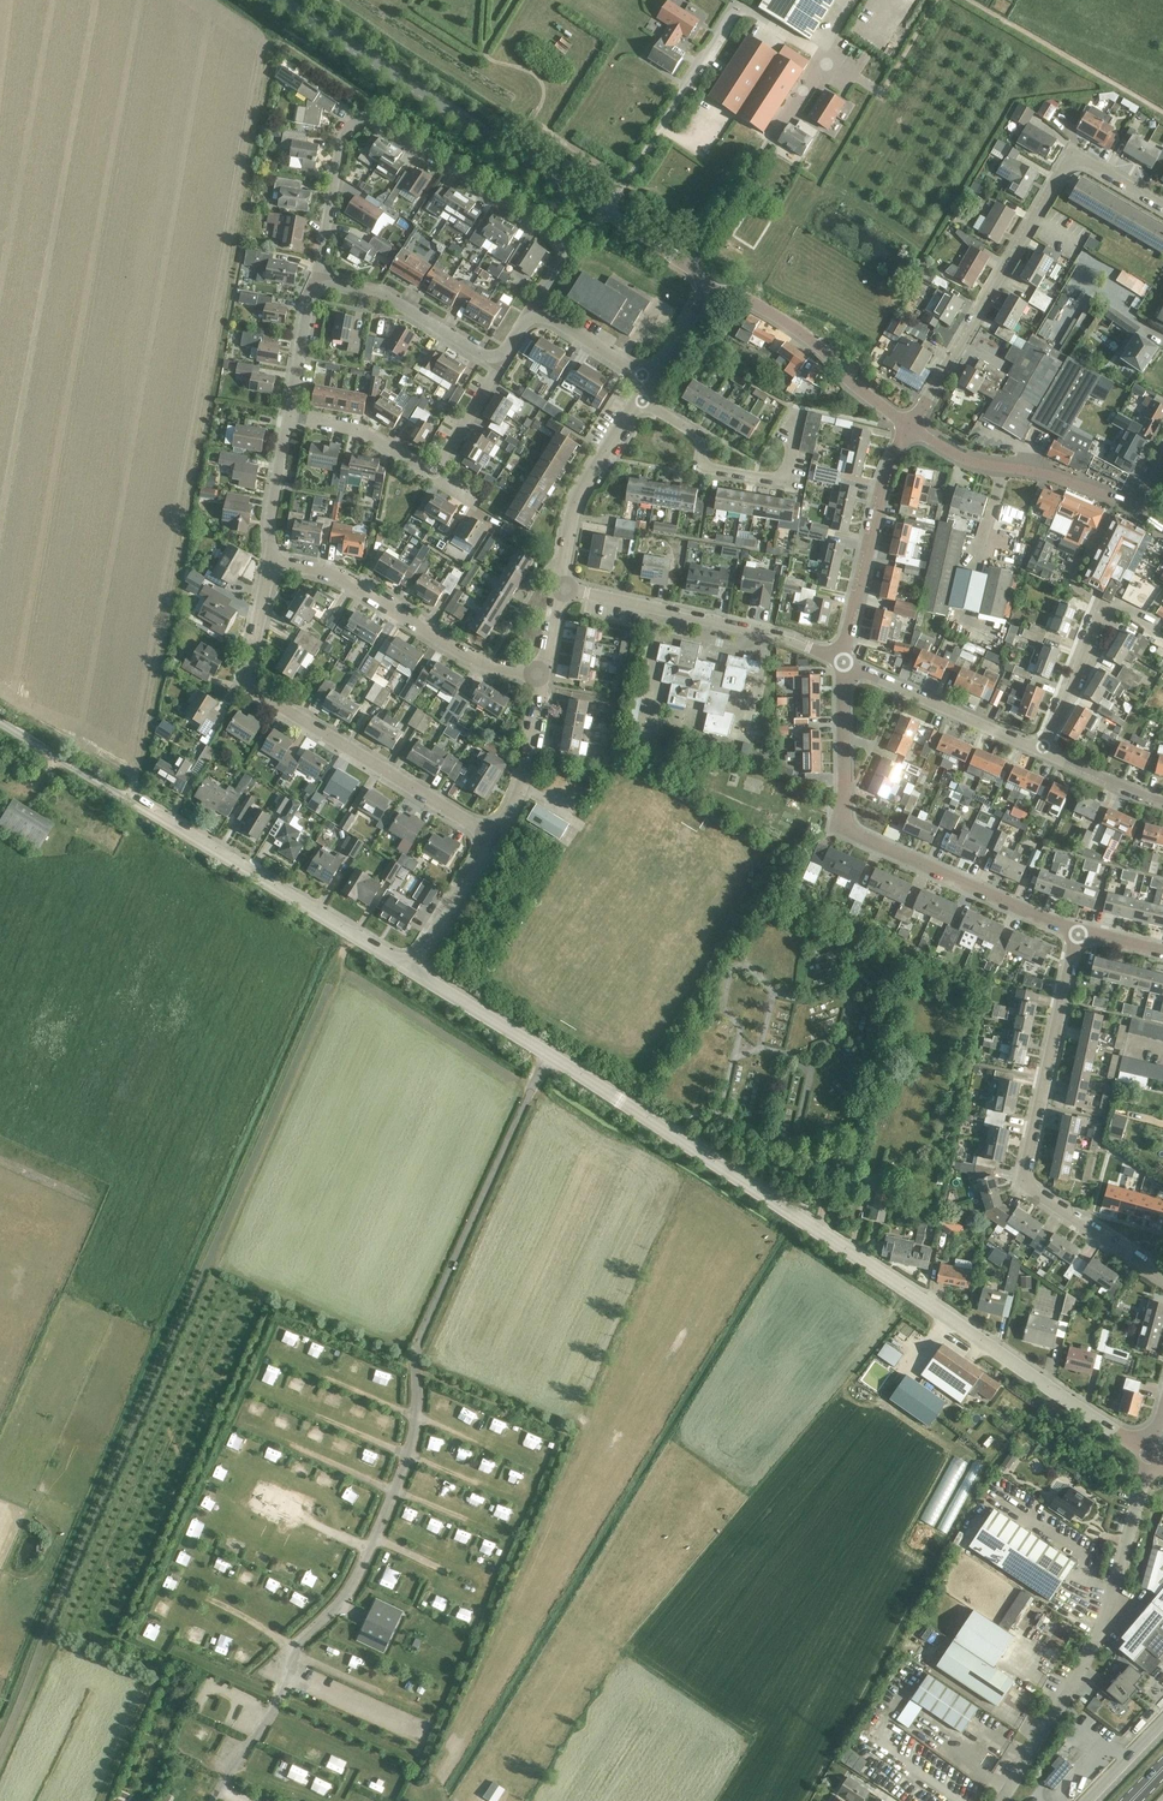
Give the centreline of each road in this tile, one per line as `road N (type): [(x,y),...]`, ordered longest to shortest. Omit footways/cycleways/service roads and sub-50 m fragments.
road 1 (residential): [(1150,1452),(413,967)]
road 2 (track): [(0,1721),(317,976),(349,930)]
road 3 (tertiary): [(709,290),(690,267),(279,0)]
road 4 (unclassified): [(318,280),(343,138),(361,120),(376,121),(557,243),(563,256),(533,311)]
road 5 (unclassified): [(413,967),(0,723)]
road 6 (unclassified): [(1162,1279),(1022,1181),(1078,934)]
road 7 (unclassified): [(1078,934),(848,827),(844,663)]
road 8 (residential): [(912,426),(1066,164),(1086,161),(1162,206)]
road 9 (residential): [(492,837),(257,691),(251,673),(268,561)]
road 10 (residential): [(1003,1800),(1096,1635),(1150,1452)]
road 11 (unclassified): [(548,677),(486,664),(350,578),(268,561)]
road 12 (unclassified): [(844,663),(777,637),(563,589)]
road 13 (unclassified): [(798,414),(790,473),(777,480),(703,465),(696,434),(639,398)]
road 14 (residential): [(844,663),(882,486),(912,426)]
road 15 (tertiary): [(1142,509),(1050,475),(964,459),(912,426)]
road 16 (tertiary): [(912,426),(777,316),(709,290)]
road 17 (unclassified): [(1044,748),(844,663)]
road 18 (residential): [(563,589),(583,491),(639,398)]
road 19 (unclassified): [(501,364),(391,297),(318,280)]
road 20 (residential): [(492,837),(537,751),(548,677)]
road 21 (unclassified): [(433,476),(360,428),(289,416)]
road 22 (unclassified): [(1044,748),(1102,606)]
road 23 (residential): [(413,967),(492,837)]
road 24 (unclassified): [(268,561),(289,416)]
road 25 (unclassified): [(289,416),(306,310),(318,280)]
road 26 (unclassified): [(650,379),(533,311)]
road 27 (unclassified): [(433,476),(501,364)]
road 28 (unclassified): [(1162,801),(1044,748)]

